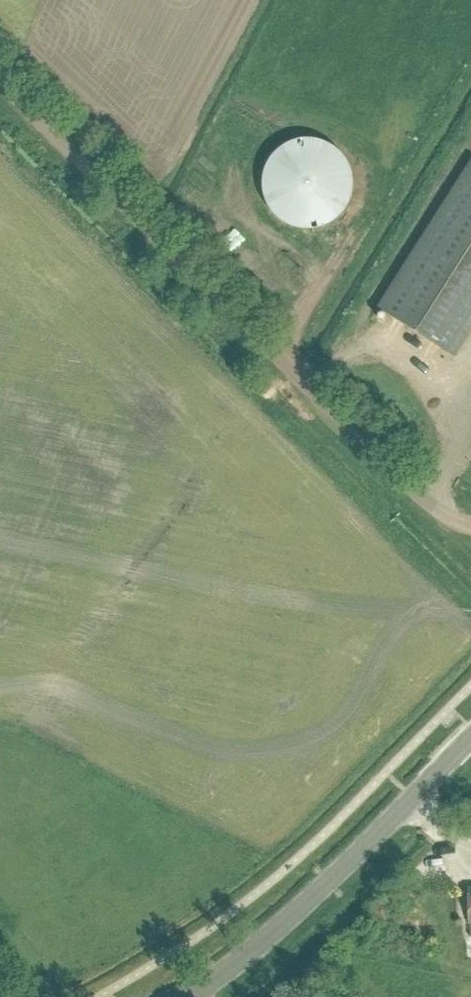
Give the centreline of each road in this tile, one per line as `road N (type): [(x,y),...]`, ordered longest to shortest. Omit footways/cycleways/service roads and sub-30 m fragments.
road 1 (unclassified): [(470,526),(424,500),(368,449),(0,85)]
road 2 (secondary): [(187,996),(283,924),(470,740)]

